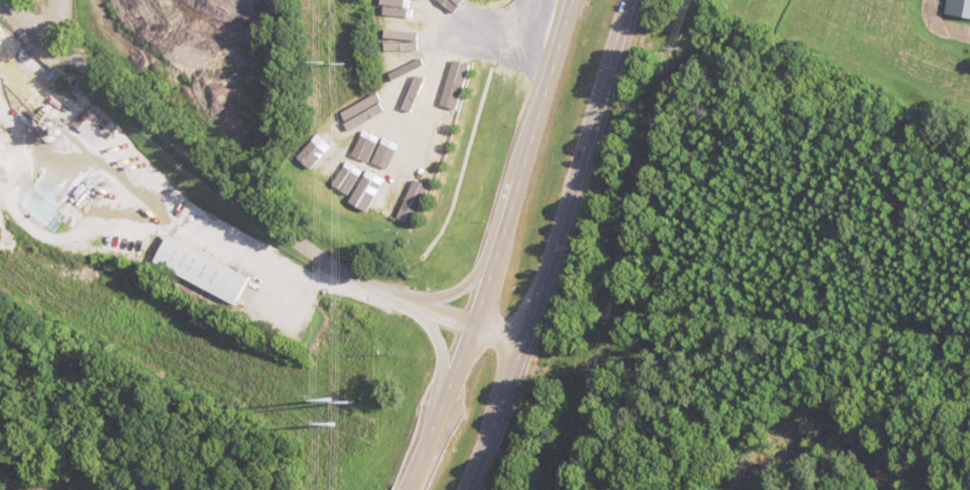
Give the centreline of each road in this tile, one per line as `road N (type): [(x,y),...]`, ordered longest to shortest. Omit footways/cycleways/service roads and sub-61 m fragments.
road 1 (residential): [(526,347),(358,281),(307,249),(8,0)]
road 2 (trunk): [(526,347),(632,0)]
road 3 (trunk): [(575,0),(477,328)]
road 4 (trunk): [(477,328),(417,489)]
road 5 (trunk): [(470,489),(526,347)]

